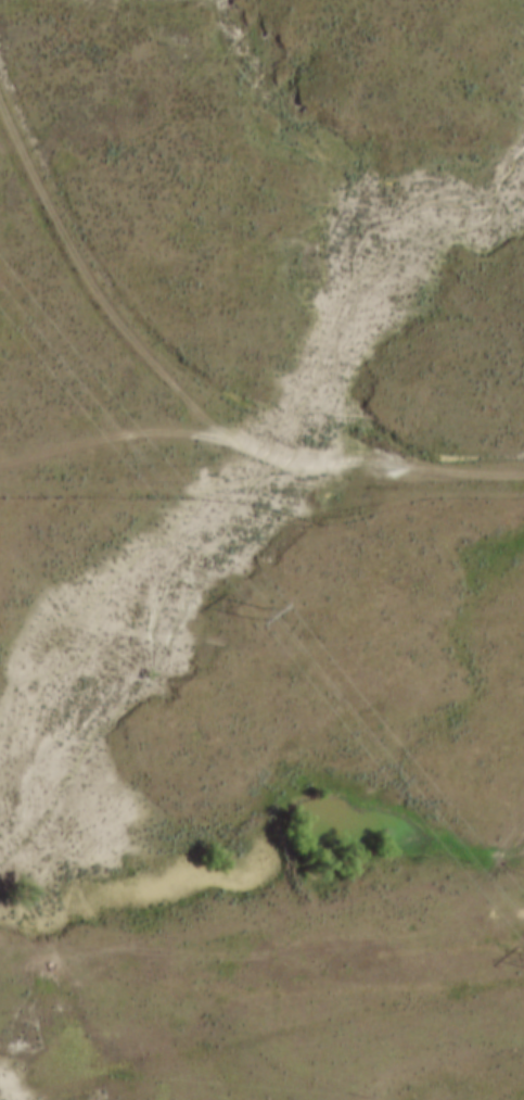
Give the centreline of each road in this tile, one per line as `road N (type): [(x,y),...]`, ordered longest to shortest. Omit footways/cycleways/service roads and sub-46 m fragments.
road 1 (track): [(523,469),(433,467),(324,447),(258,428),(179,383),(141,347),(87,273),(0,108)]

